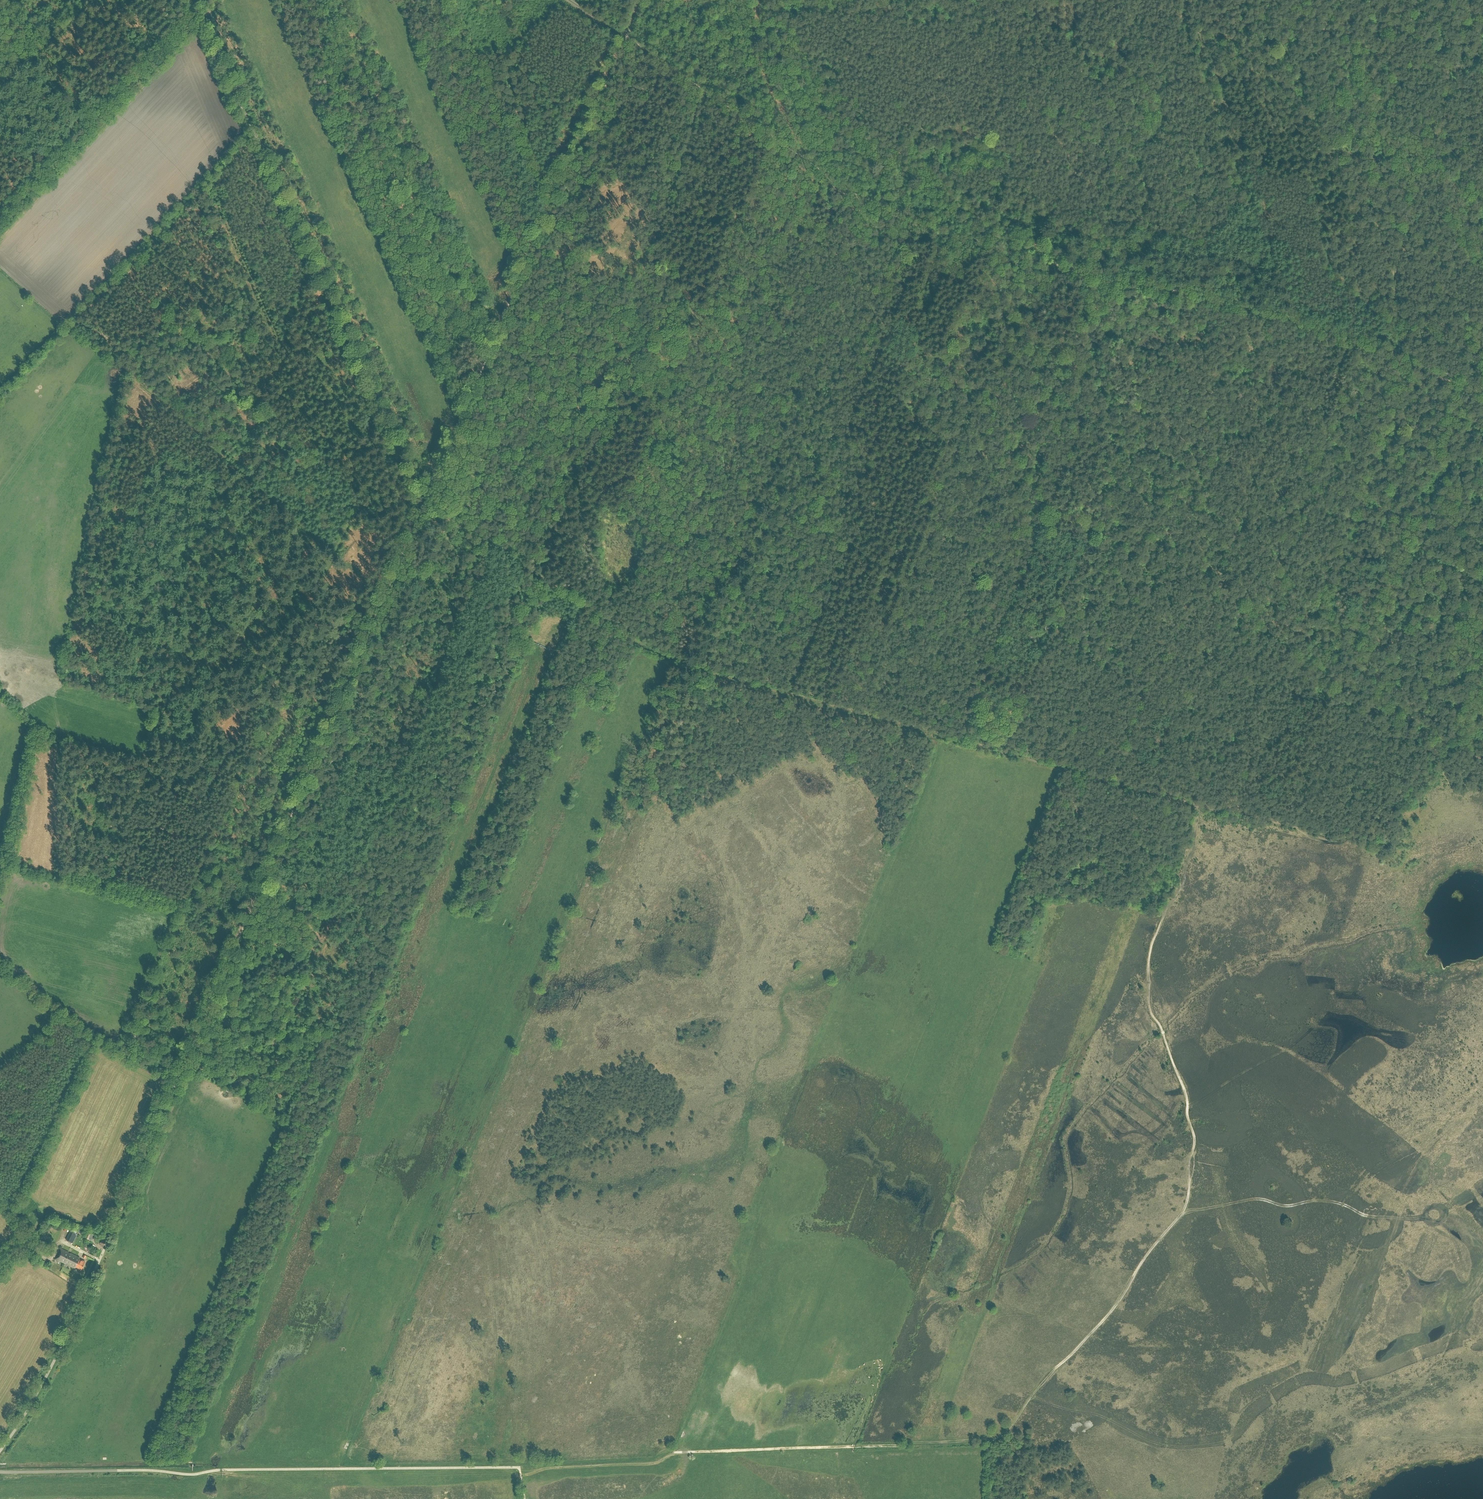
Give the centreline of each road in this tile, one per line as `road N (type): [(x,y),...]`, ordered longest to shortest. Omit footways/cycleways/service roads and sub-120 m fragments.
road 1 (track): [(180,1071),(639,0)]
road 2 (track): [(1200,806),(1183,882),(1148,968),(1150,1010),(1185,1088),(1194,1135),(1186,1203),(1114,1308),(1006,1431),(990,1439)]
road 3 (track): [(1052,270),(992,256),(839,190),(565,0)]
road 4 (track): [(426,500),(200,0)]
road 5 (track): [(990,1439),(519,1467)]
road 6 (track): [(1482,395),(1296,323),(1052,270)]
road 7 (unclassified): [(180,1071),(64,1340),(0,1451)]
road 8 (track): [(1412,368),(1378,116),(1399,0)]
road 9 (track): [(0,223),(198,14),(224,0)]
road 10 (unclassified): [(0,1472),(221,1470)]

